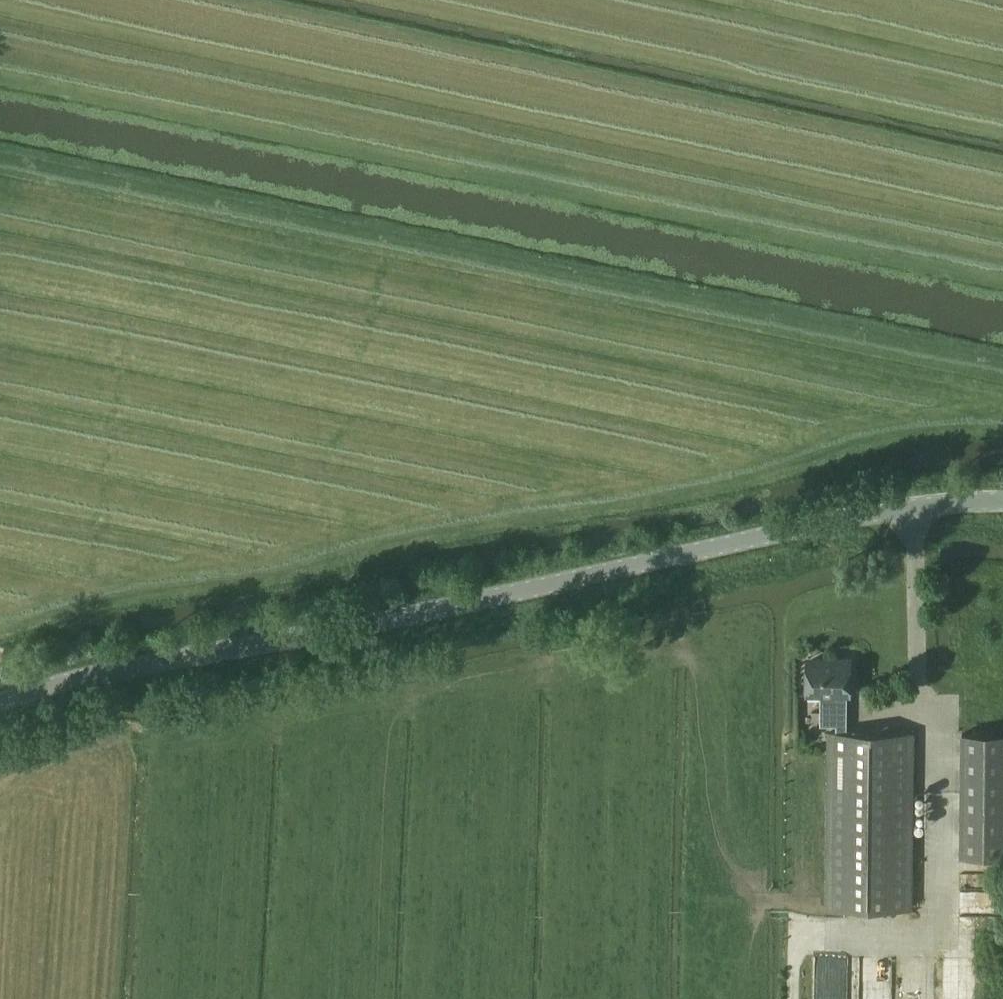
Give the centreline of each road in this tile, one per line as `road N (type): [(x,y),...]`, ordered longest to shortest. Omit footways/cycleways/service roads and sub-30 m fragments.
road 1 (unclassified): [(1002,501),(911,506),(797,528),(192,654),(0,703)]

